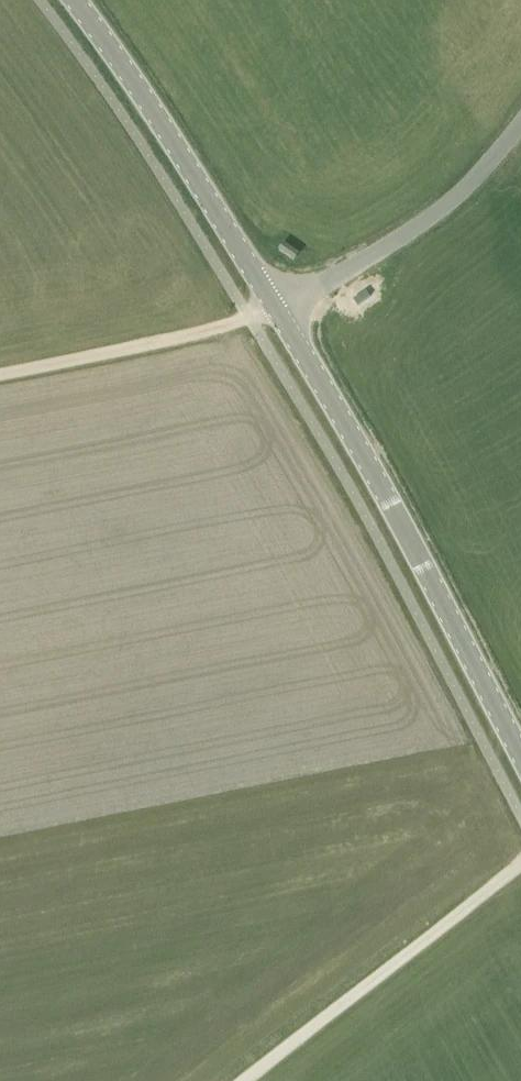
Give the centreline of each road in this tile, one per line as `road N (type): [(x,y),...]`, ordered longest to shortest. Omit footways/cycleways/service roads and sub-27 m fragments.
road 1 (tertiary): [(520,755),(281,310)]
road 2 (tertiary): [(281,310),(80,0)]
road 3 (track): [(254,1080),(520,873)]
road 4 (unclassified): [(281,310),(429,225),(520,133)]
road 5 (track): [(281,310),(193,338),(0,374)]

